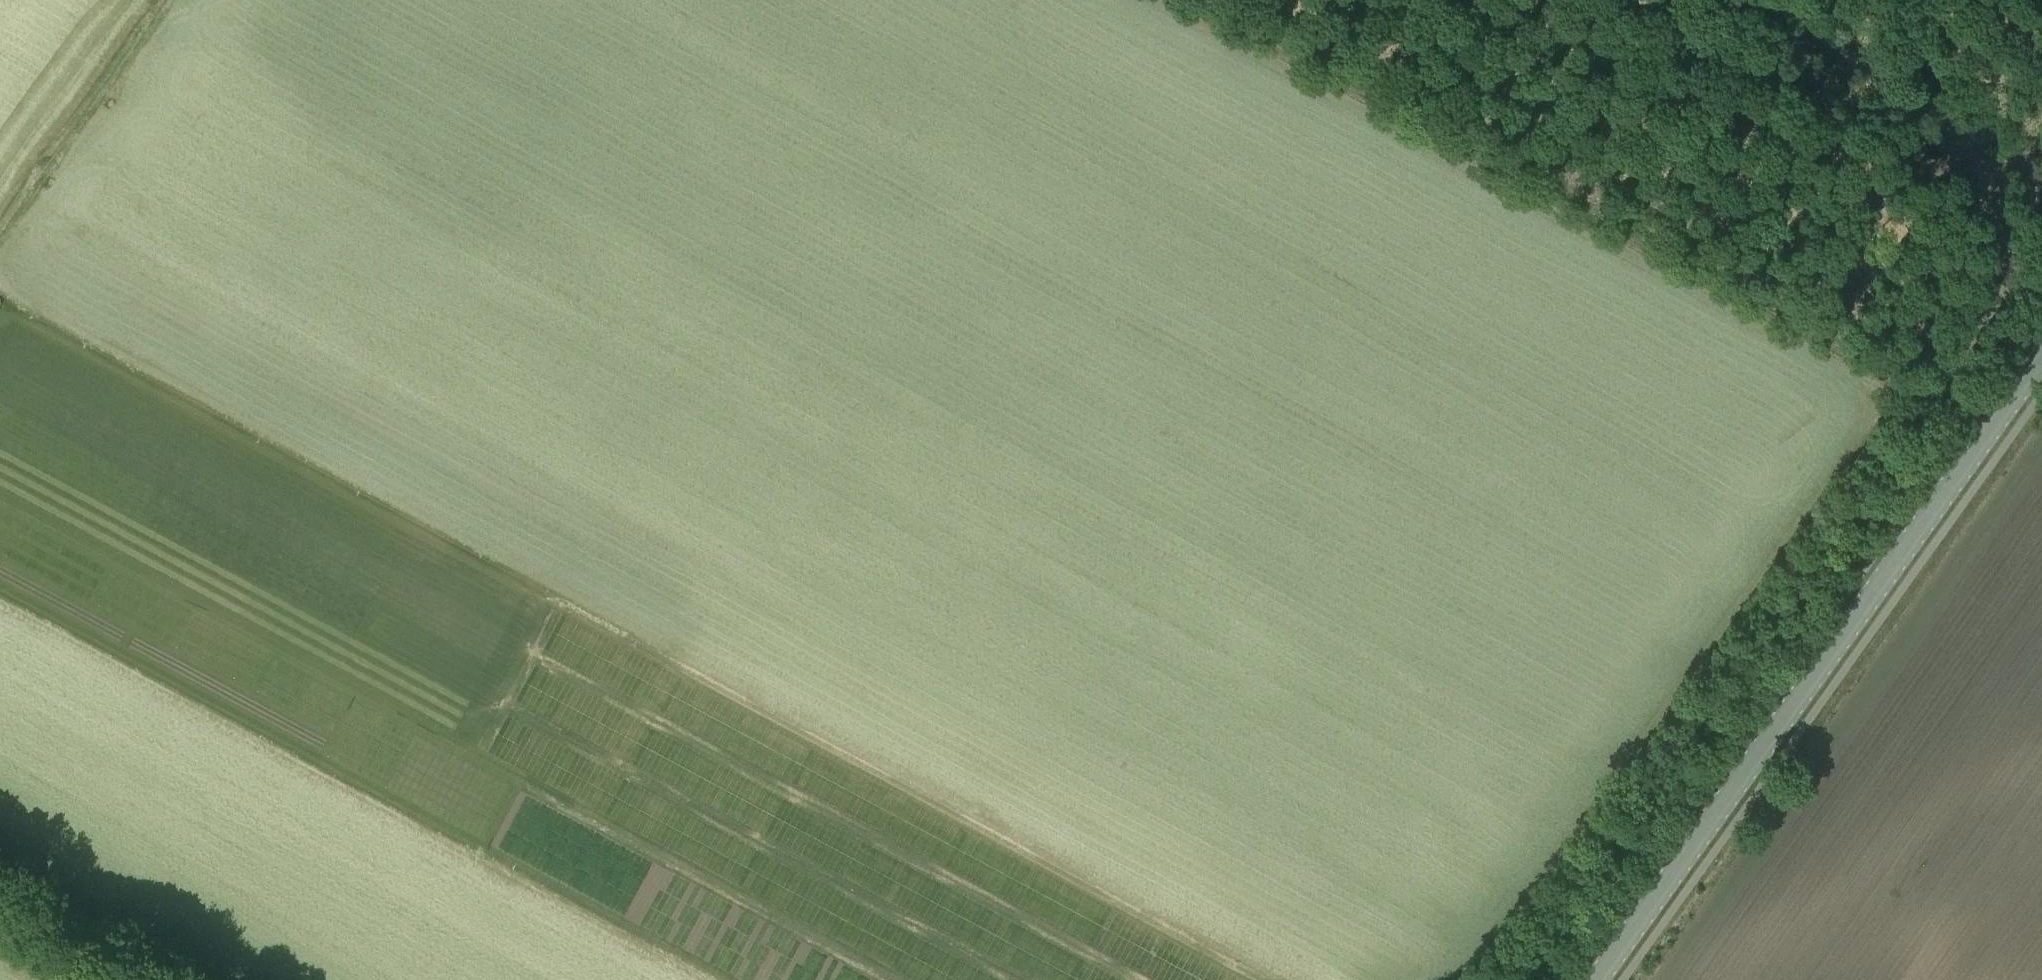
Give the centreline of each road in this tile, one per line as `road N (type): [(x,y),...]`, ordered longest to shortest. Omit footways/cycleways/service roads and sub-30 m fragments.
road 1 (secondary): [(1596,979),(2041,356)]
road 2 (track): [(0,241),(164,0)]

